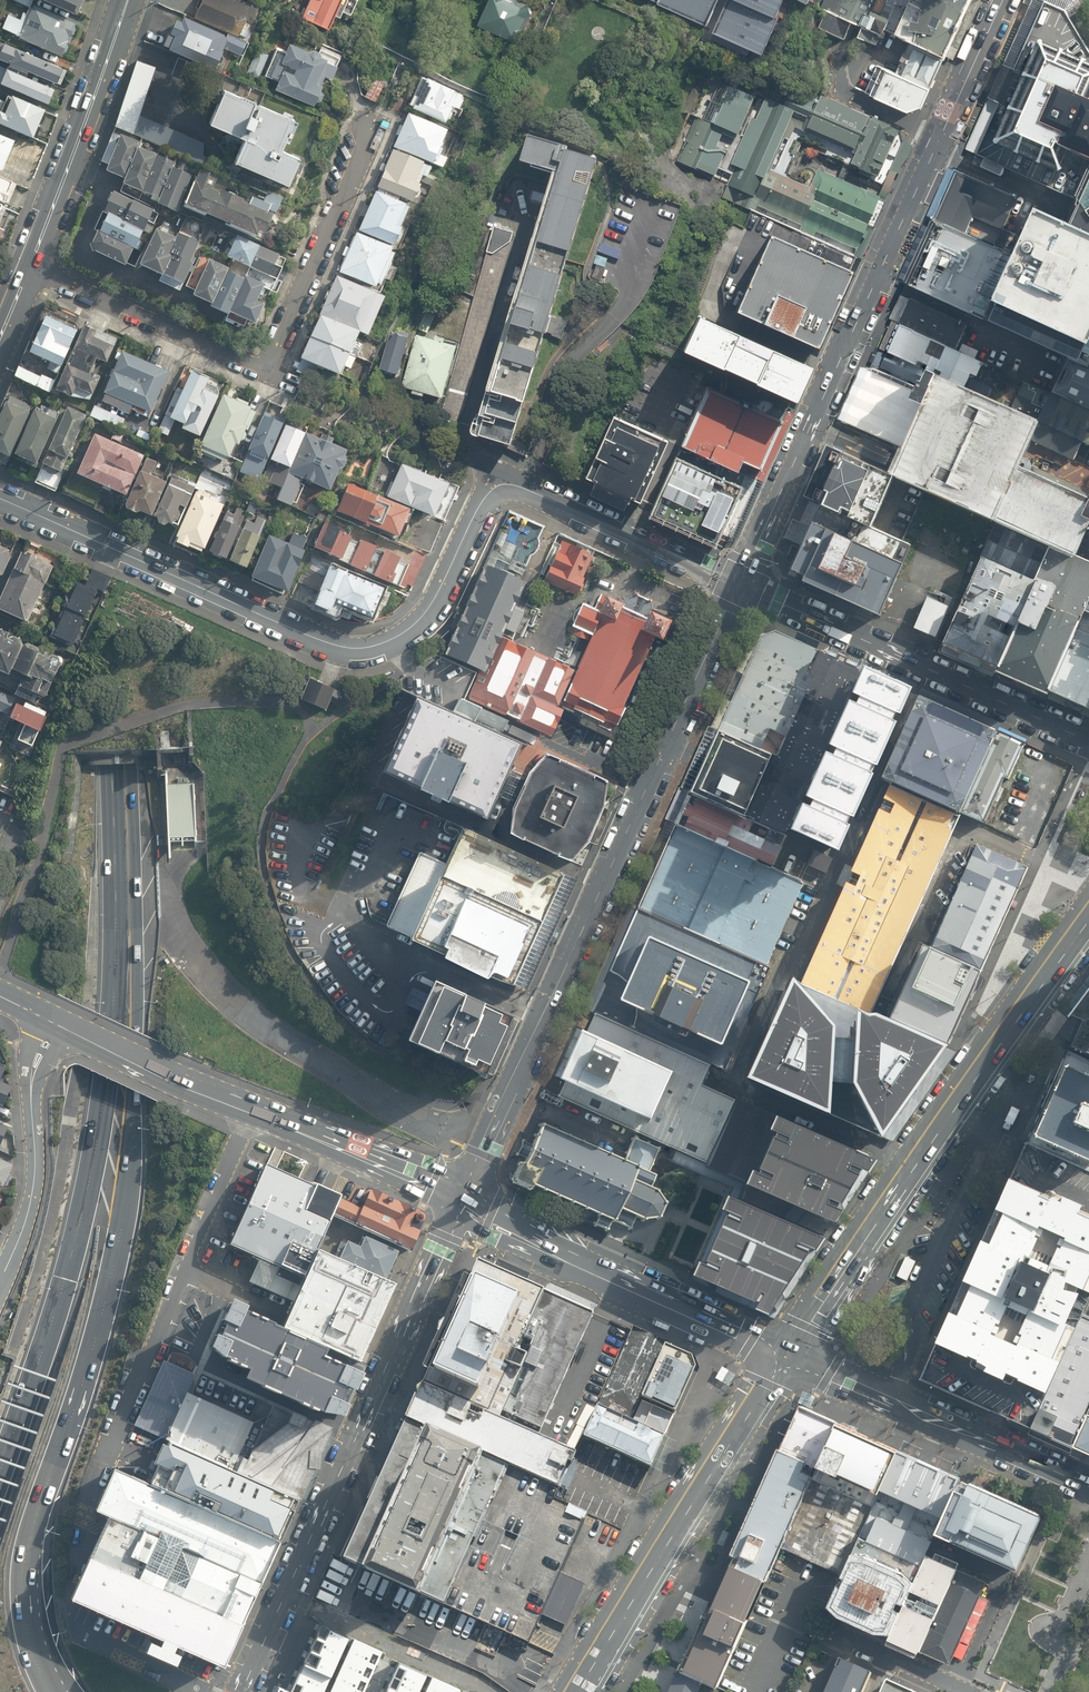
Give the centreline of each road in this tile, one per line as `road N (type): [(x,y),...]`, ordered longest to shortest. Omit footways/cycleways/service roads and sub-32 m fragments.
road 1 (tertiary): [(0,498),(347,648),(388,641),(422,616),(486,498),(505,484),(738,584)]
road 2 (motorway): [(87,0),(128,871)]
road 3 (motorway): [(128,871),(141,981),(123,1216),(95,1345),(25,1551),(25,1614),(53,1691)]
road 4 (secondary): [(738,584),(463,1196)]
road 5 (secondary): [(1003,0),(738,584)]
road 6 (motorway): [(0,1472),(80,1223),(104,1099),(128,871)]
road 7 (secondary): [(246,1691),(463,1196)]
road 8 (secondary): [(1088,922),(909,1160),(782,1356)]
road 9 (residential): [(31,265),(243,359),(268,362),(374,128)]
road 10 (secondary): [(55,1024),(189,1090),(463,1196)]
road 11 (secondary): [(782,1356),(573,1691)]
road 12 (tertiary): [(1088,741),(738,584)]
road 13 (secondary): [(463,1196),(626,1285),(782,1356)]
road 14 (secondary): [(782,1356),(1088,1487)]
road 15 (secondary): [(31,265),(128,0)]
road 16 (residential): [(55,1024),(32,1078),(33,1191),(0,1278)]
road 17 (residential): [(957,1688),(819,1628)]

